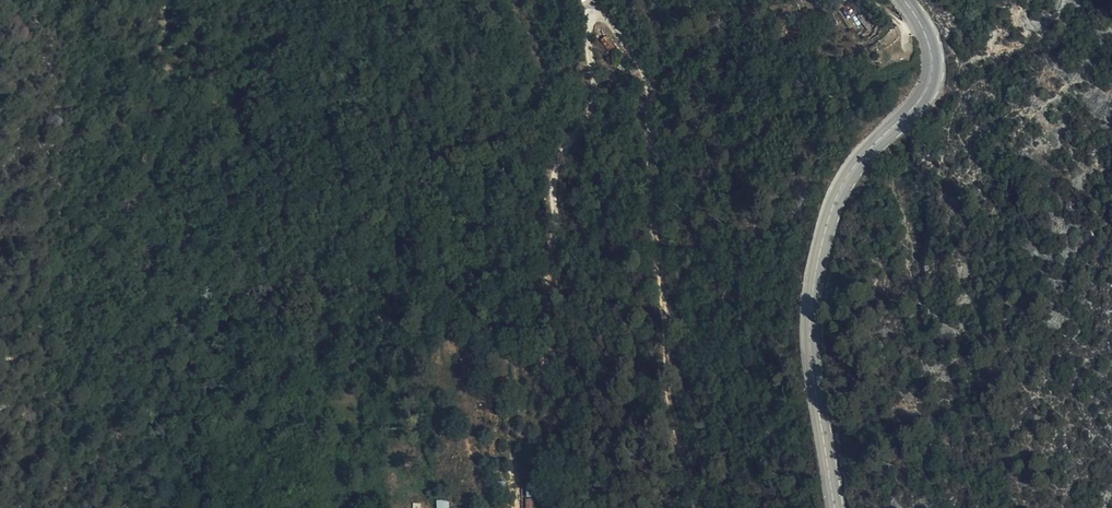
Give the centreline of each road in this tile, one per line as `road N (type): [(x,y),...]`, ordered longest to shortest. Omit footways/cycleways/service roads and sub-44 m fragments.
road 1 (tertiary): [(904,0),(931,41),(937,71),(925,96),(844,180),(809,323),(835,507)]
road 2 (track): [(143,0),(143,113),(132,167),(144,282)]

